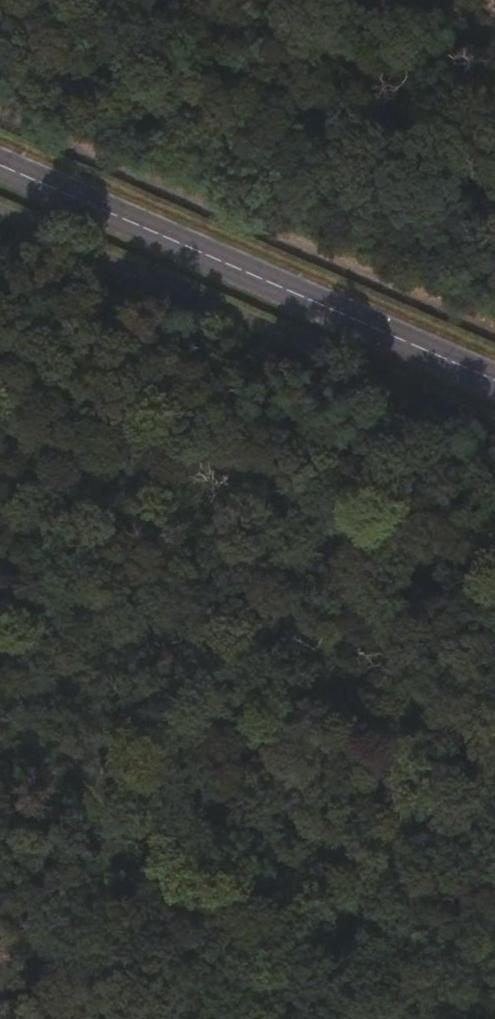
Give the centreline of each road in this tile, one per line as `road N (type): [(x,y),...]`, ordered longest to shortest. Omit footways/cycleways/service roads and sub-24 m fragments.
road 1 (secondary): [(0,168),(494,383)]
road 2 (track): [(494,728),(293,1018)]

